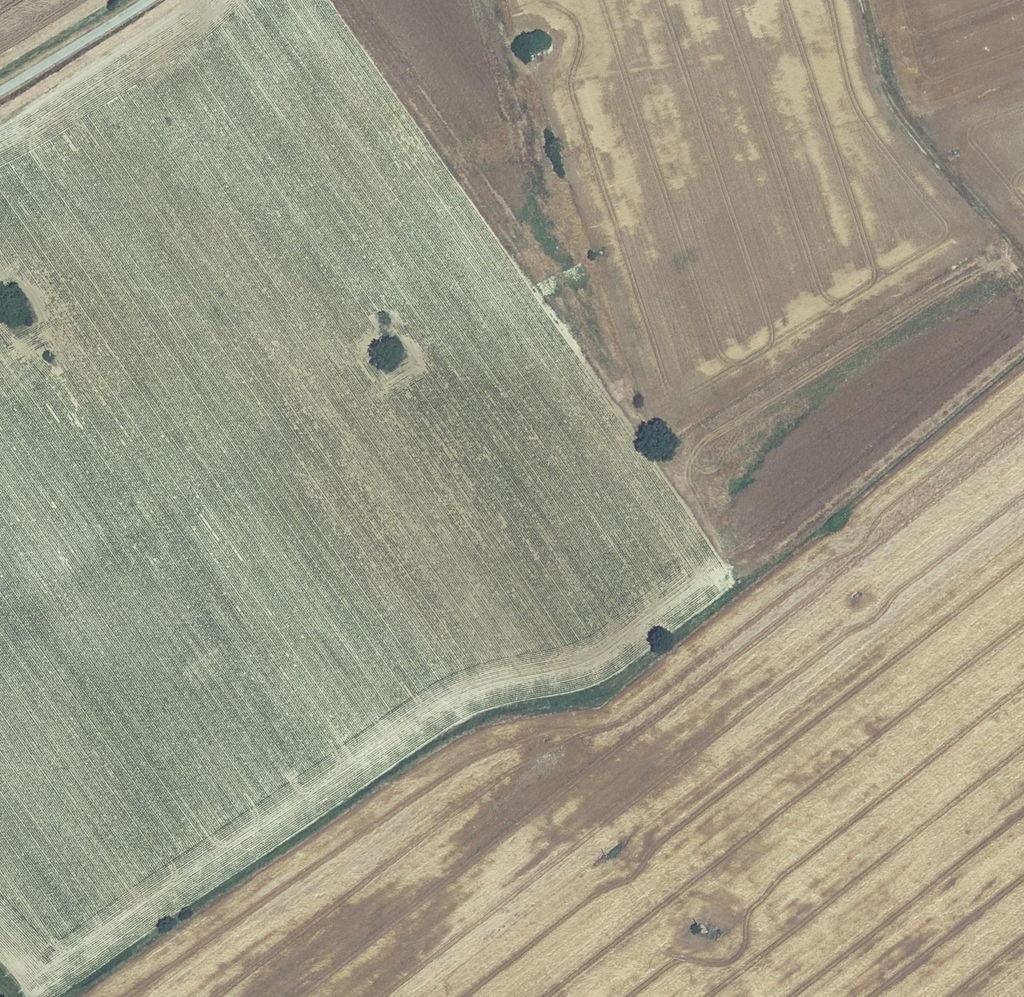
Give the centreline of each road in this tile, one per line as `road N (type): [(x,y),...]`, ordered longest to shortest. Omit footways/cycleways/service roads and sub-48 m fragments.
road 1 (track): [(1023,256),(910,121),(886,72),(867,0)]
road 2 (residential): [(0,89),(146,0)]

